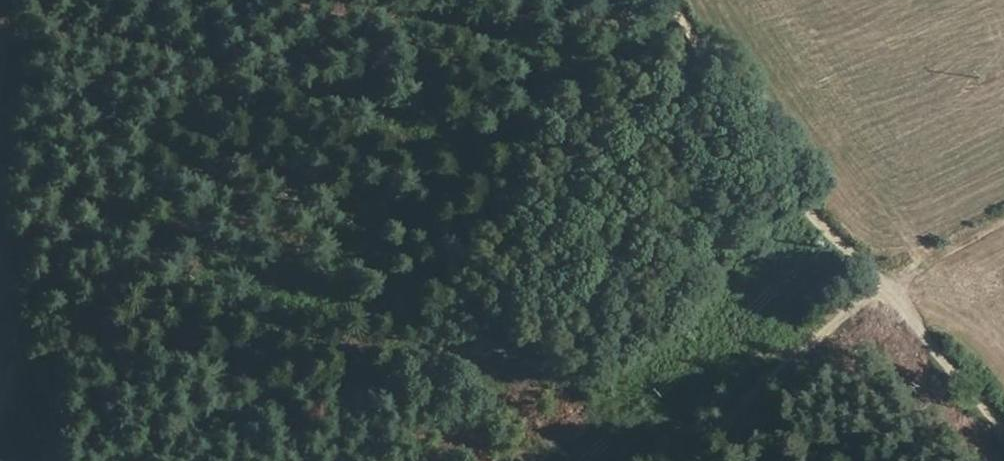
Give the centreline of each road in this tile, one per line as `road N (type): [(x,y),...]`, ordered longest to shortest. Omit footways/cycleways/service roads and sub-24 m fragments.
road 1 (track): [(1003,426),(678,0)]
road 2 (track): [(744,460),(902,283),(1003,234)]

